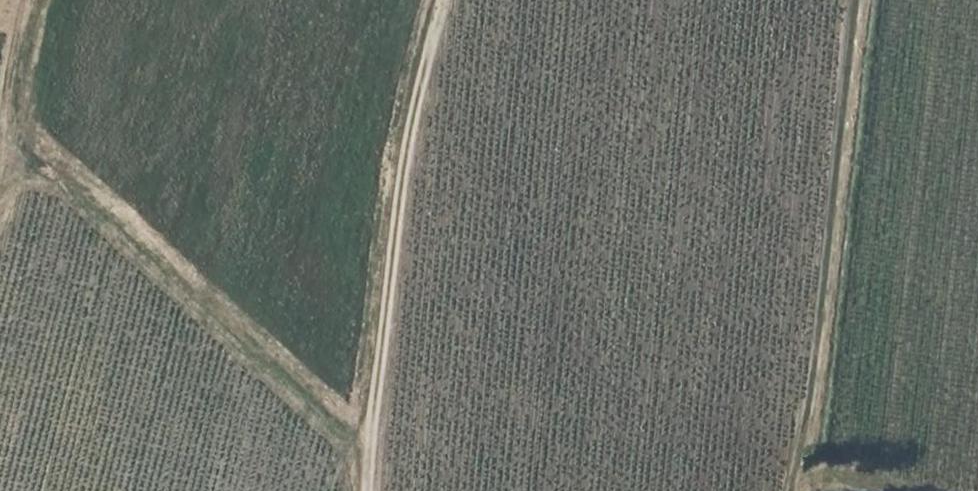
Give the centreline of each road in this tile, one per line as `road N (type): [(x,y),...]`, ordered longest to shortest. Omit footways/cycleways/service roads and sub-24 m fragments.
road 1 (track): [(445,0),(420,76),(363,490)]
road 2 (track): [(783,490),(818,303),(851,0)]
road 3 (track): [(363,468),(49,175),(0,174)]

